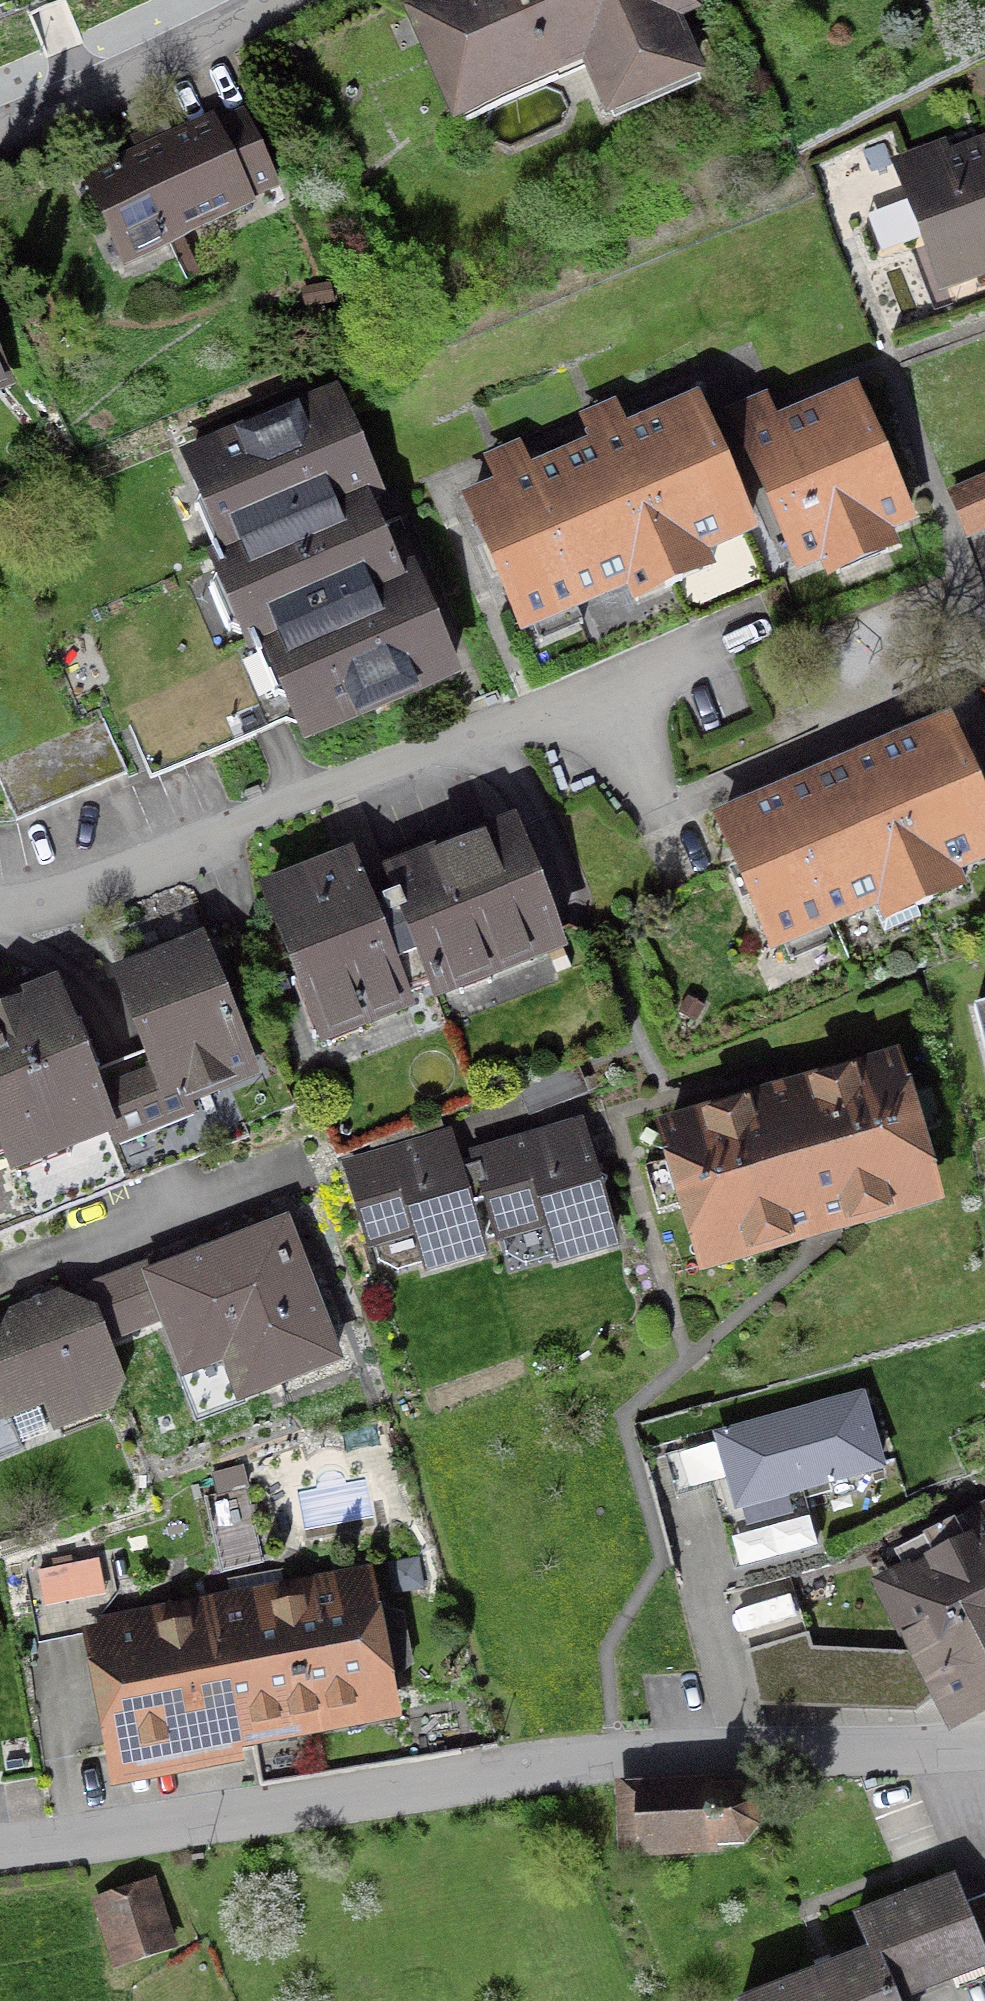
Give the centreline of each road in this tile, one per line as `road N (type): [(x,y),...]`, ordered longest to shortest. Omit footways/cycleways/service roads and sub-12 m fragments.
road 1 (residential): [(0,1850),(614,1759),(984,1747)]
road 2 (residential): [(0,915),(92,891),(488,736),(763,616)]
road 3 (residential): [(0,133),(284,0)]

